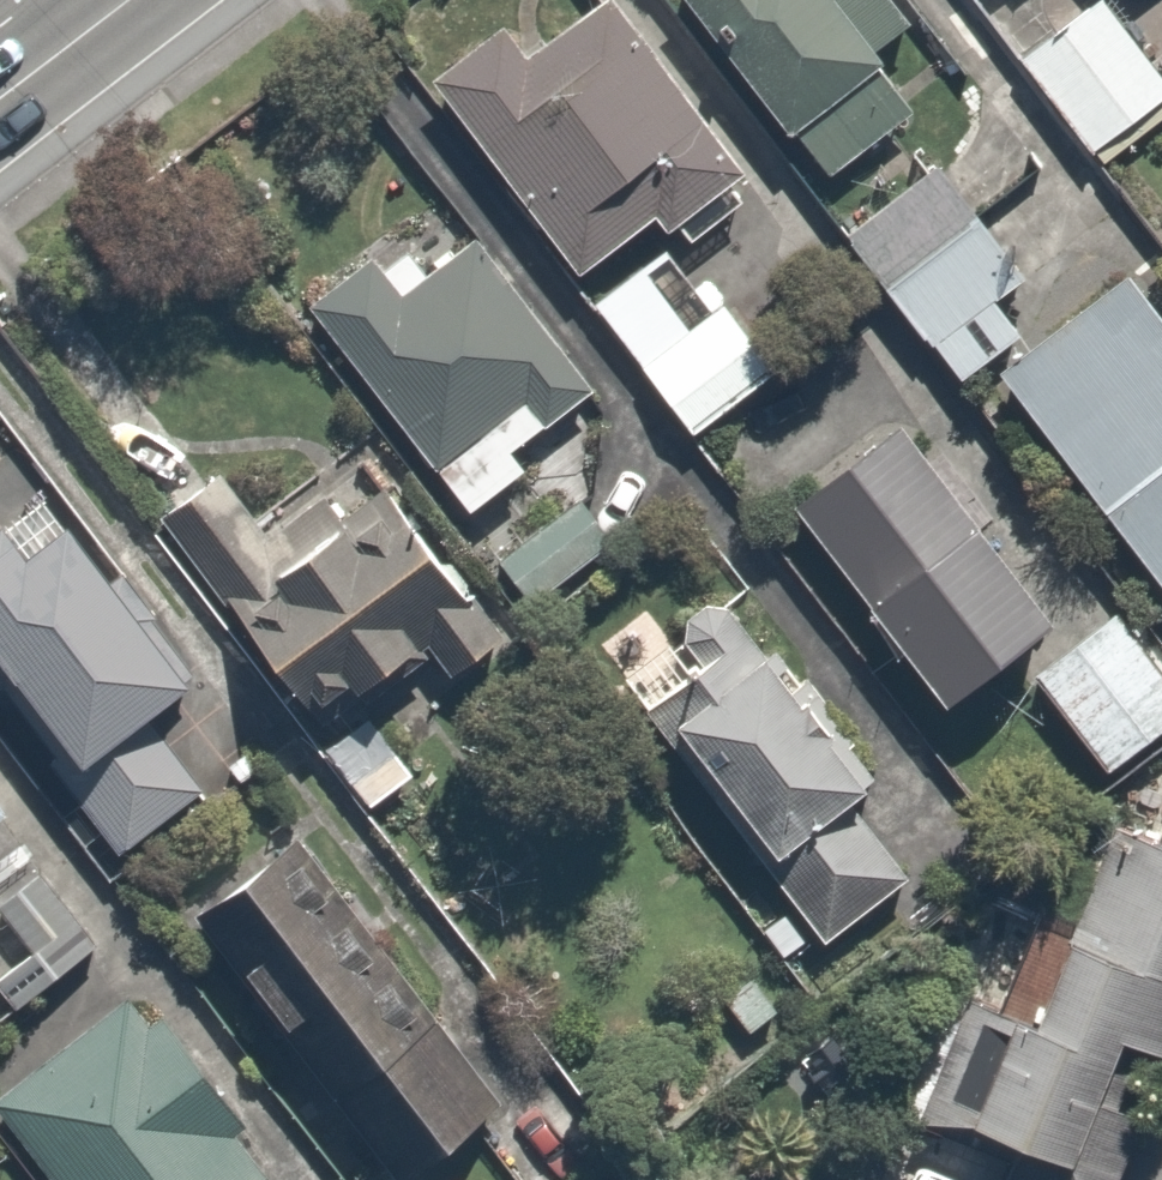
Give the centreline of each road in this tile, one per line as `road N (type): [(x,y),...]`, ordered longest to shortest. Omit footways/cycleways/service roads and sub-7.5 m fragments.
road 1 (secondary): [(0,98),(127,0)]

